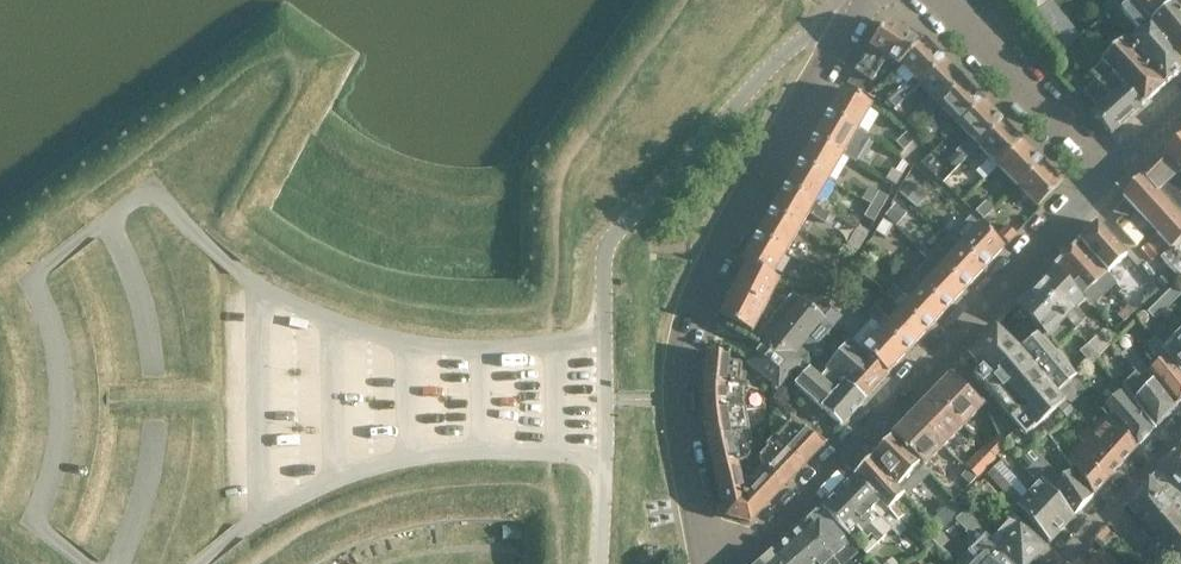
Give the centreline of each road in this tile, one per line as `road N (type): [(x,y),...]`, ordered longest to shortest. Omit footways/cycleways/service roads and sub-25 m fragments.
road 1 (tertiary): [(706,563),(678,402),(679,351),(716,250),(862,0)]
road 2 (residential): [(730,563),(823,482),(1105,171)]
road 3 (tertiary): [(1105,171),(948,0)]

